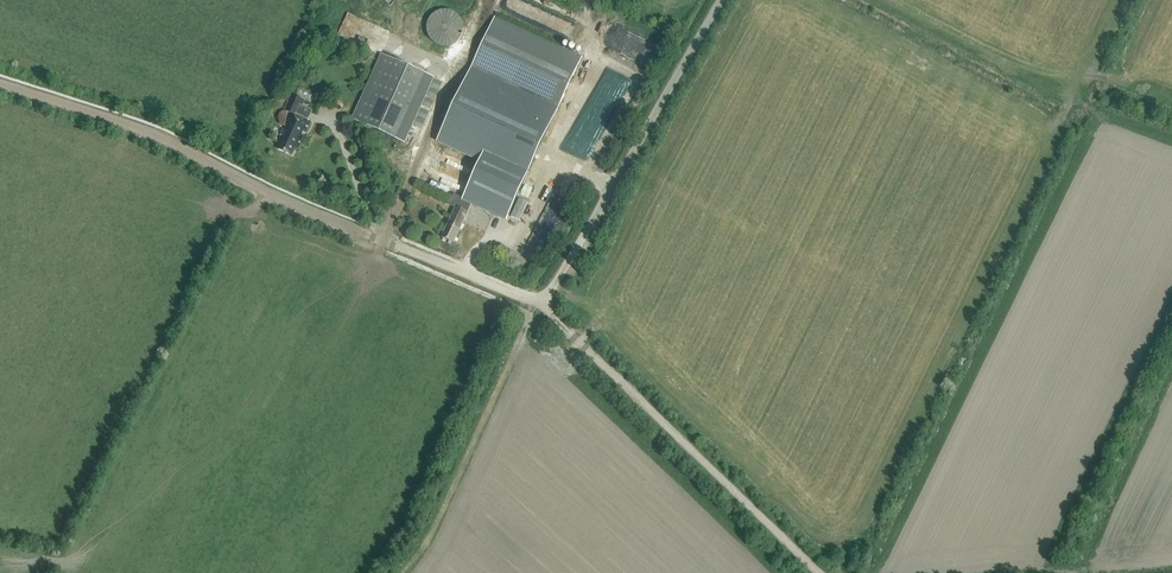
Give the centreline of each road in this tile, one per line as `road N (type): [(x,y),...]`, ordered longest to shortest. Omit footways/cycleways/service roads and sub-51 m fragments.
road 1 (track): [(541,305),(140,129),(0,83)]
road 2 (track): [(815,572),(541,305)]
road 3 (unclassified): [(541,305),(718,0)]

